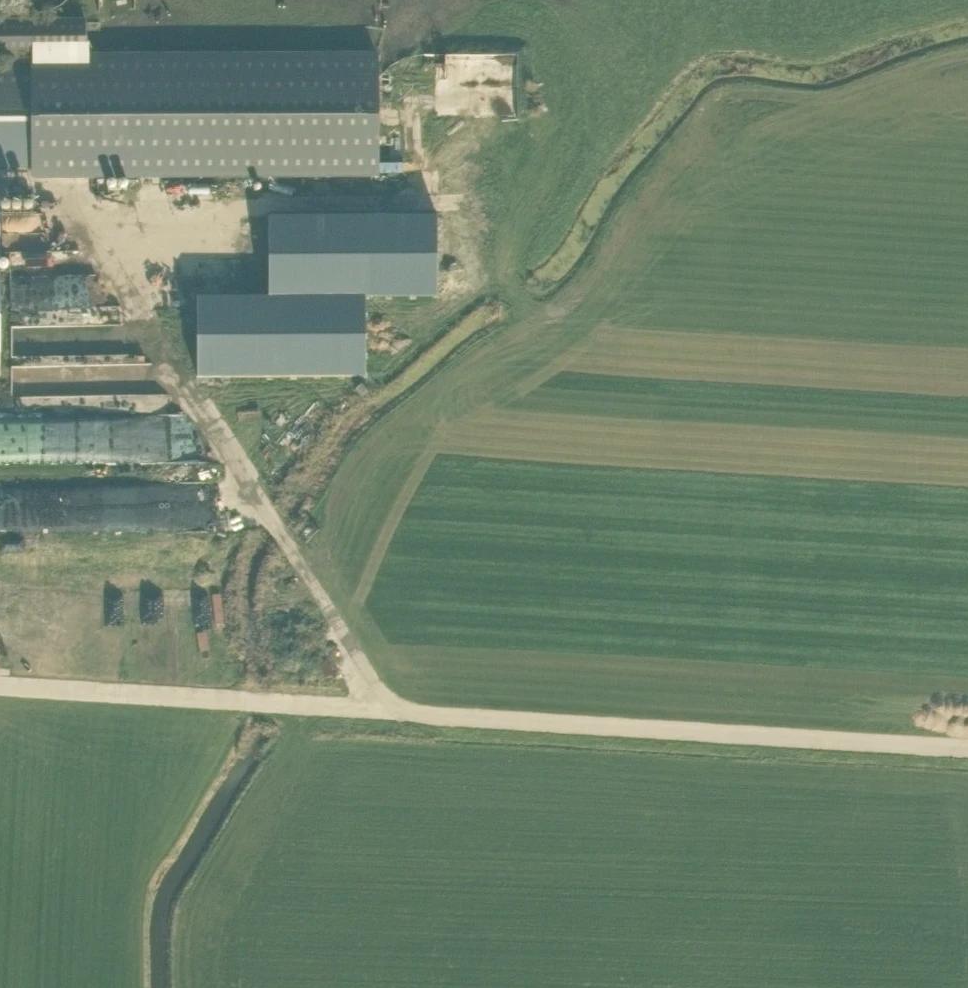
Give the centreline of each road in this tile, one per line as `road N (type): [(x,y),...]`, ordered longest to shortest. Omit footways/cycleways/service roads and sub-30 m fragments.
road 1 (unclassified): [(403,704),(390,698),(88,225)]
road 2 (unclassified): [(967,749),(443,720),(403,704)]
road 3 (unclassified): [(0,689),(403,704)]

